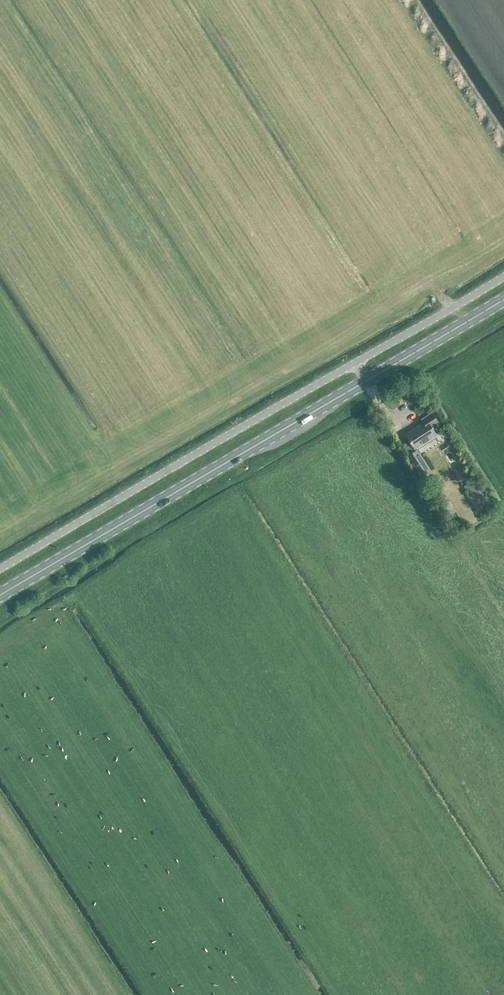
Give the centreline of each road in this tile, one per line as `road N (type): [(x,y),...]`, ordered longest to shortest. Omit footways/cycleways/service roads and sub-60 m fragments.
road 1 (primary): [(0,595),(503,300)]
road 2 (unclassified): [(0,570),(503,278)]

